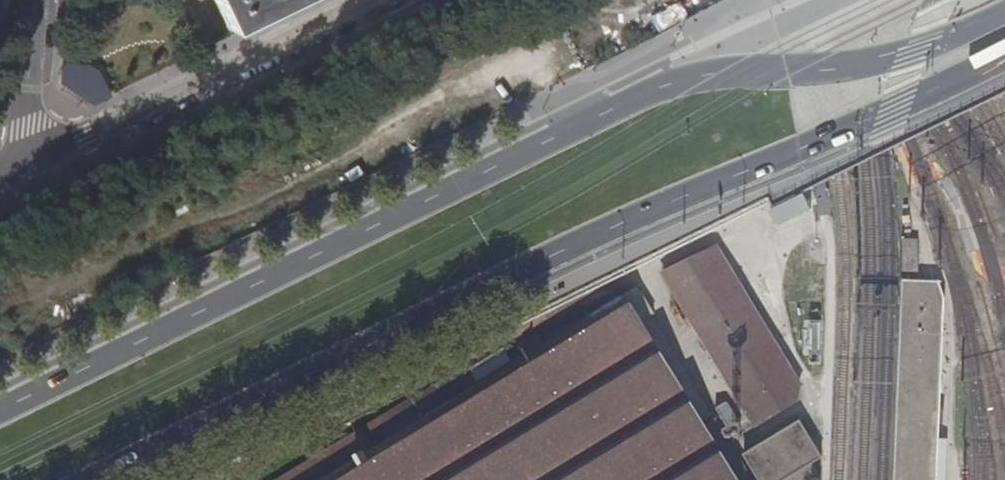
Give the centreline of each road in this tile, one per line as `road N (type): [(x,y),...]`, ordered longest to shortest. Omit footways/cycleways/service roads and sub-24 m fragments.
road 1 (primary): [(1004,14),(865,68),(744,68),(678,81),(0,412)]
road 2 (primary): [(92,479),(650,211),(847,135),(1004,59)]
road 3 (residential): [(25,168),(370,0)]
road 4 (residential): [(25,168),(36,0)]

